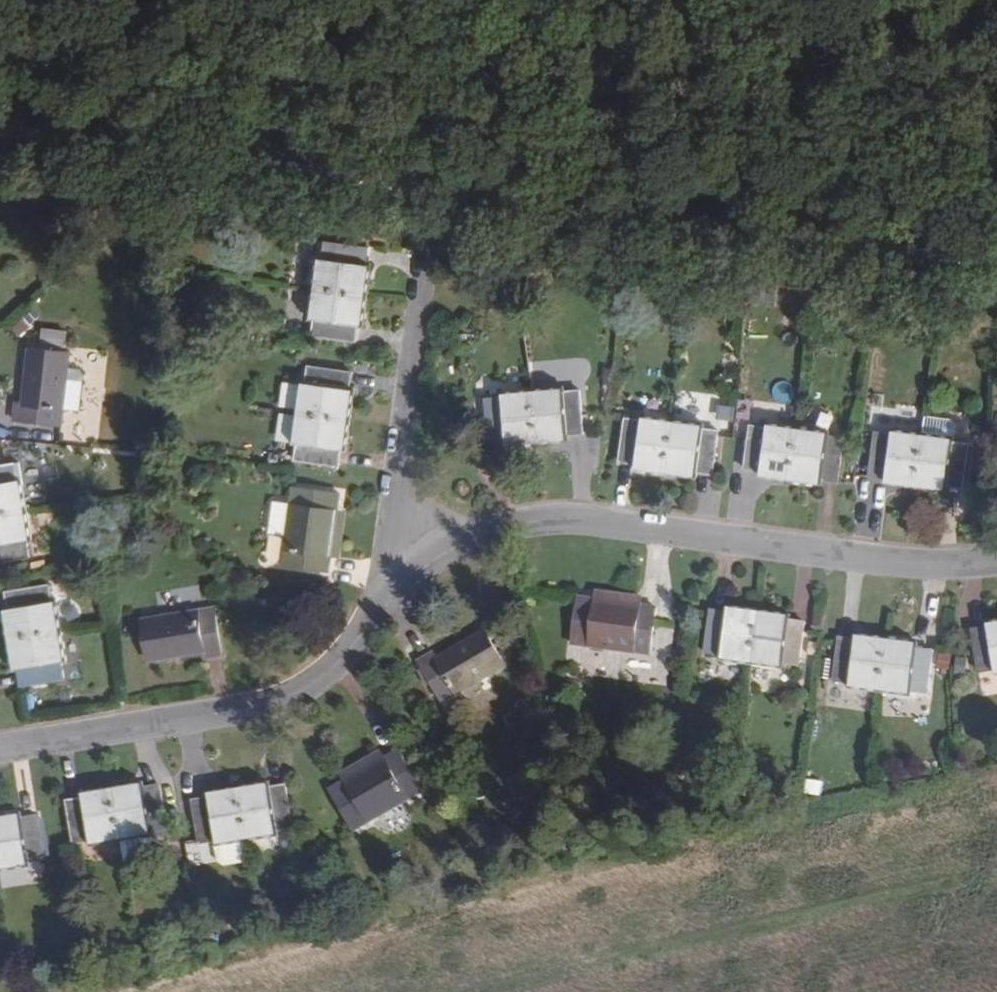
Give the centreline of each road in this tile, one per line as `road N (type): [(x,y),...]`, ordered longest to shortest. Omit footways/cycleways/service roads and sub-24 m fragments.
road 1 (track): [(0,195),(996,269)]
road 2 (residential): [(425,561),(495,530),(565,519),(915,566),(996,562)]
road 3 (residential): [(0,749),(223,714),(285,696),(326,668),(425,561)]
road 4 (residential): [(425,561),(387,485),(418,258)]

